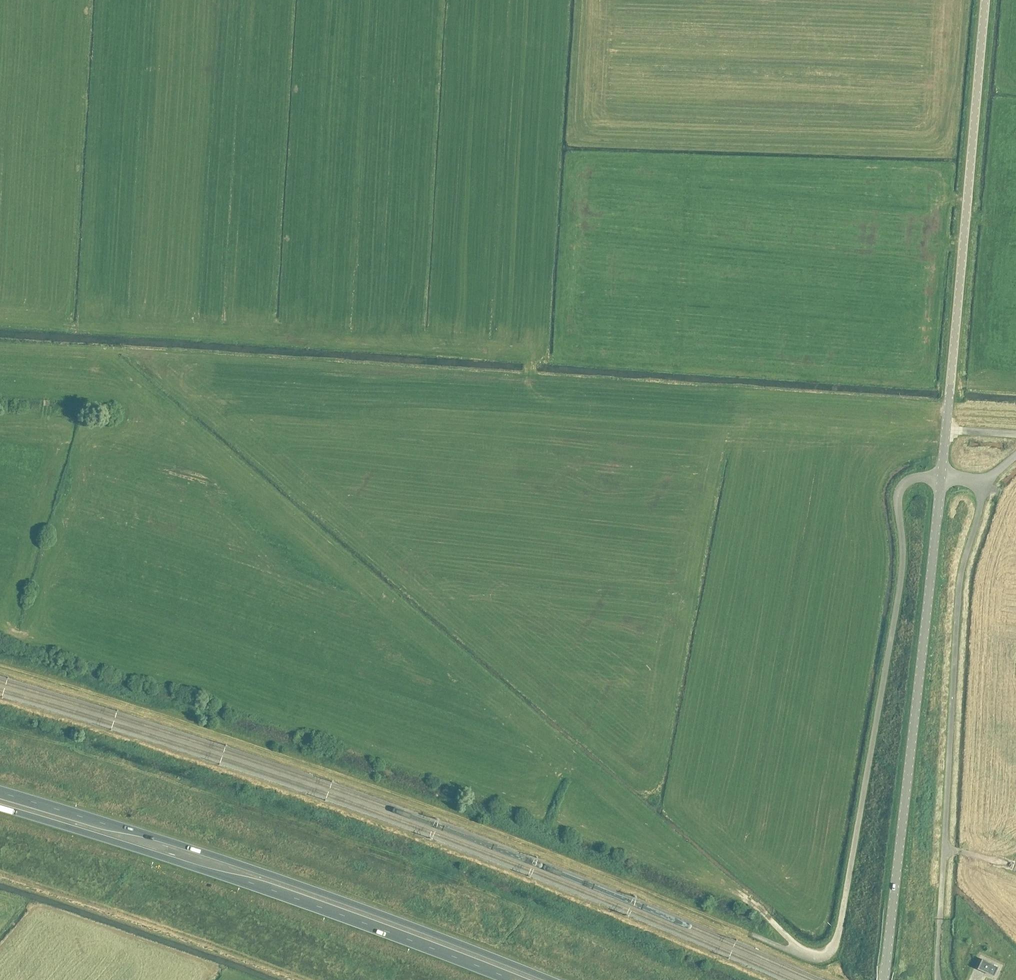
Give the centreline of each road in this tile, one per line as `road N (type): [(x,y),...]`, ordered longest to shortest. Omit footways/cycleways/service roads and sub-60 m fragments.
road 1 (tertiary): [(883,979),(987,0)]
road 2 (track): [(751,933),(443,810),(0,666)]
road 3 (trunk): [(551,979),(168,840),(0,792)]
road 4 (trunk): [(0,807),(233,877),(510,979)]

